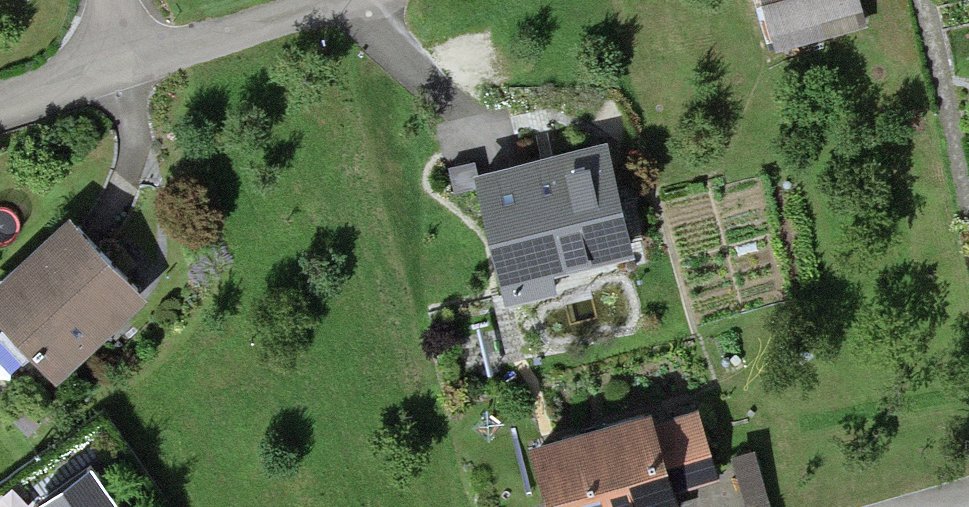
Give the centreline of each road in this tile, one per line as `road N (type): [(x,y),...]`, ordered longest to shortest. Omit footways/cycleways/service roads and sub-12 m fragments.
road 1 (residential): [(342,0),(114,63)]

